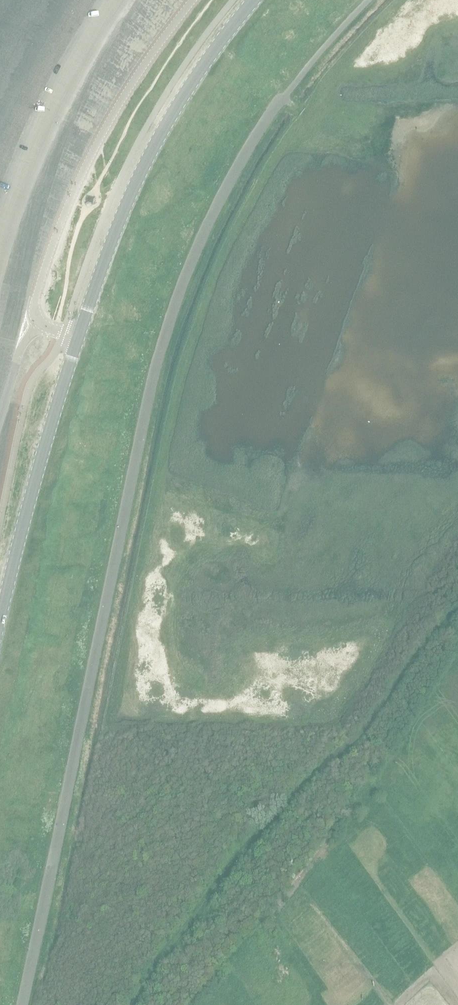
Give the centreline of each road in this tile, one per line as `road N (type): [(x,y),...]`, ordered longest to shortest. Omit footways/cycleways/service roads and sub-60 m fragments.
road 1 (unclassified): [(195,0),(123,102),(74,197),(37,296),(43,324),(79,340)]
road 2 (secondary): [(79,340),(123,203),(215,44),(254,0)]
road 3 (secondary): [(0,622),(79,340)]

